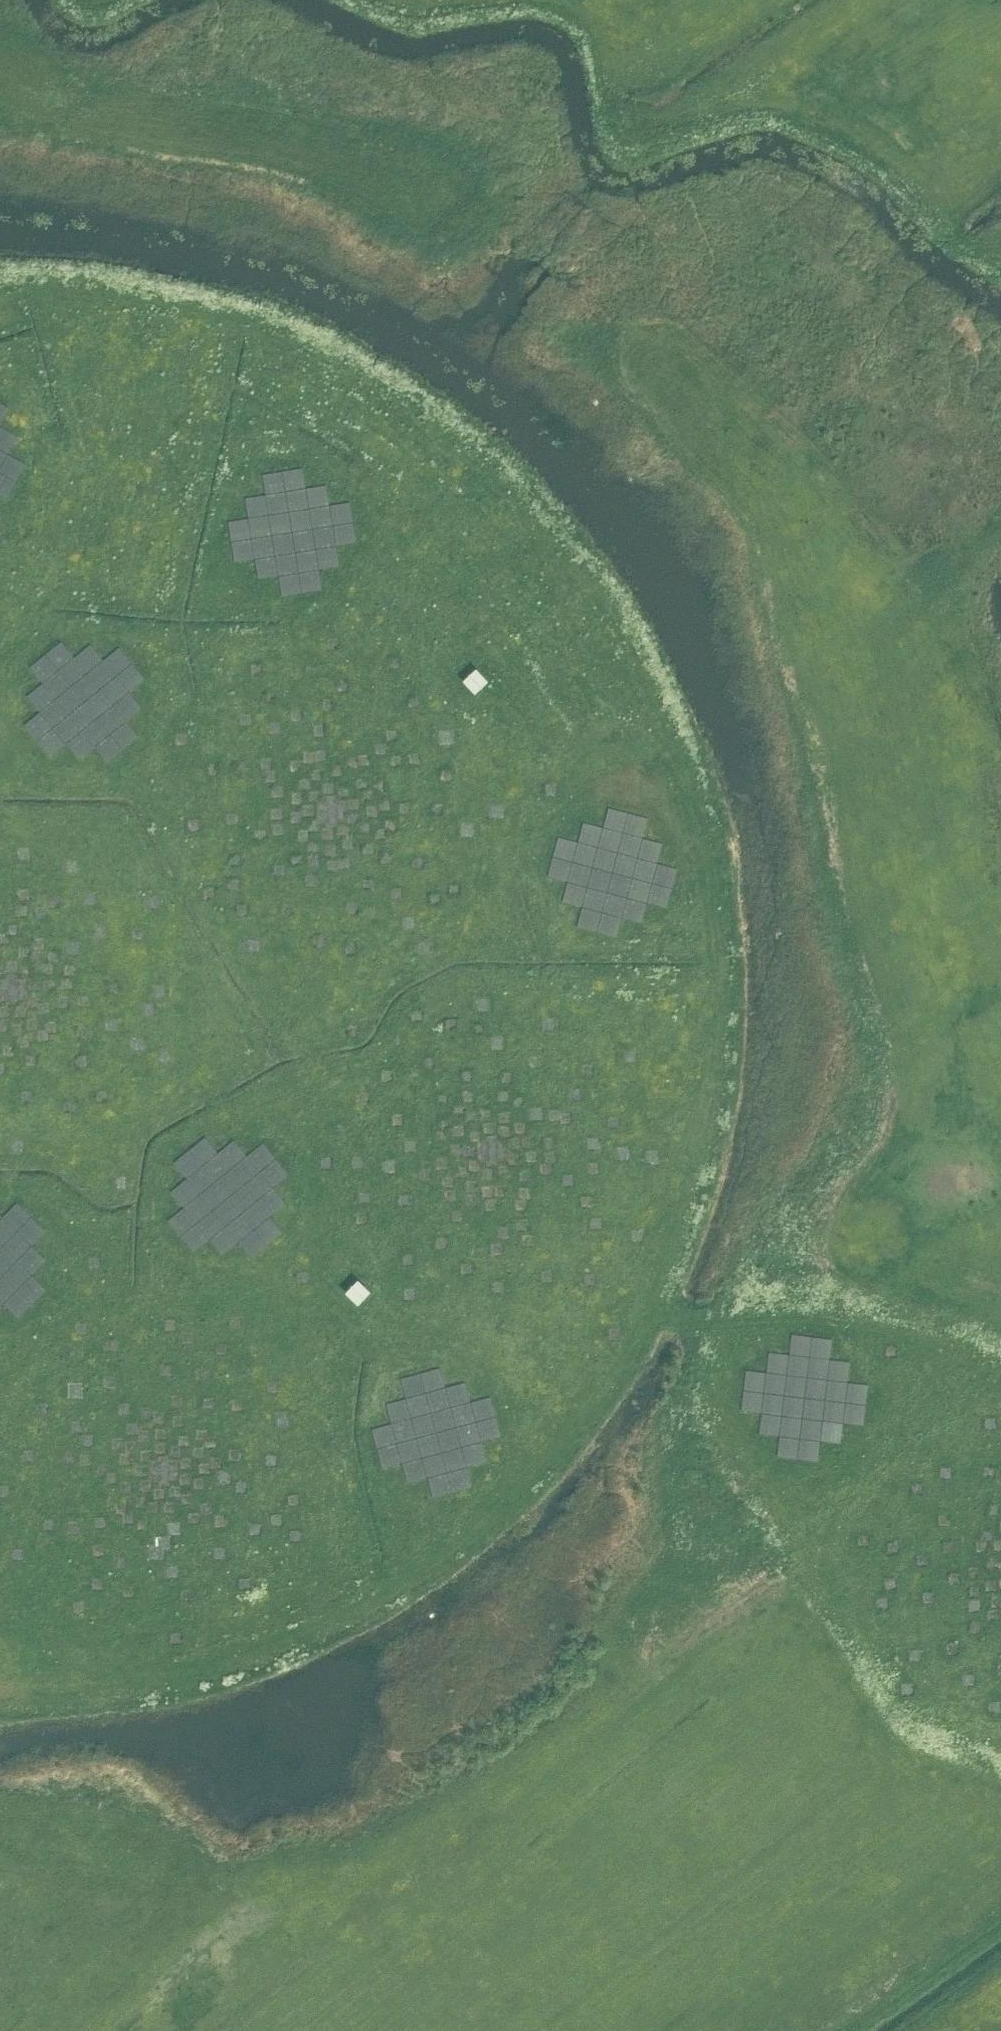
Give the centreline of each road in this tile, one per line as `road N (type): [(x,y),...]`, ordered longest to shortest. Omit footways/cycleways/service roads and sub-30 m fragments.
road 1 (track): [(353,1312),(394,1354),(464,1362),(582,1423),(654,1307),(697,1158),(718,1037),(717,919),(704,818),(646,679),(582,584),(530,517),(381,396),(249,324),(109,295),(0,289)]
road 2 (track): [(0,666),(66,629),(98,623),(139,639),(160,669),(167,709),(160,805),(181,865),(172,966),(194,1045),(163,1103),(0,1131)]
road 3 (track): [(0,1714),(219,1692),(360,1627),(490,1538),(550,1466)]
road 4 (track): [(184,1073),(286,1140),(353,1312),(345,1427),(371,1588),(360,1627)]
road 5 (track): [(621,642),(574,650),(479,697),(408,717),(378,719),(357,709),(432,680),(471,652),(472,616),(384,514)]
road 6 (track): [(654,1307),(867,1323),(1000,1355)]

